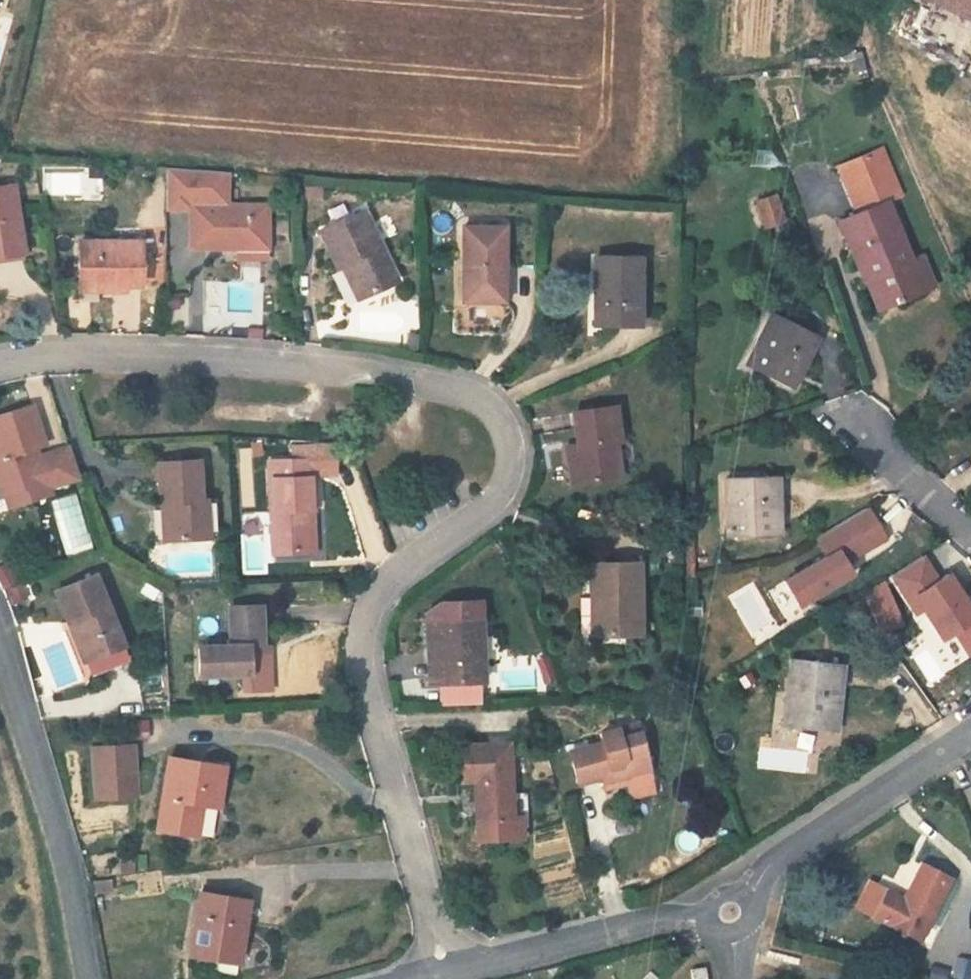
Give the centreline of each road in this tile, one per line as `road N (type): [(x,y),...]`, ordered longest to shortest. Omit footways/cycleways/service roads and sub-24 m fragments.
road 1 (residential): [(0,369),(58,356),(137,354),(365,372),(467,393),(494,409),(508,452),(501,489),(479,516),(401,570),(370,610),(362,640),(448,972)]
road 2 (residential): [(0,651),(60,829),(89,978)]
road 3 (unclassified): [(728,914),(970,739)]
road 4 (unclassified): [(448,972),(728,914)]
road 5 (residential): [(851,420),(970,536)]

